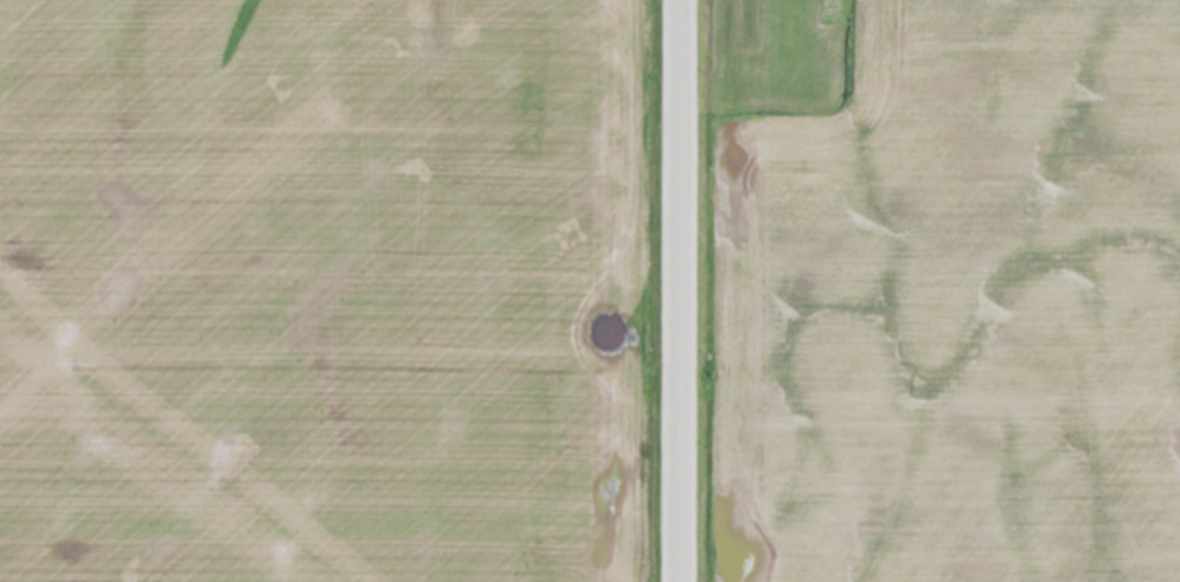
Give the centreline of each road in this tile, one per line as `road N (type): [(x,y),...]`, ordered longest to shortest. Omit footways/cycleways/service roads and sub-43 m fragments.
road 1 (primary): [(679,581),(680,0)]

